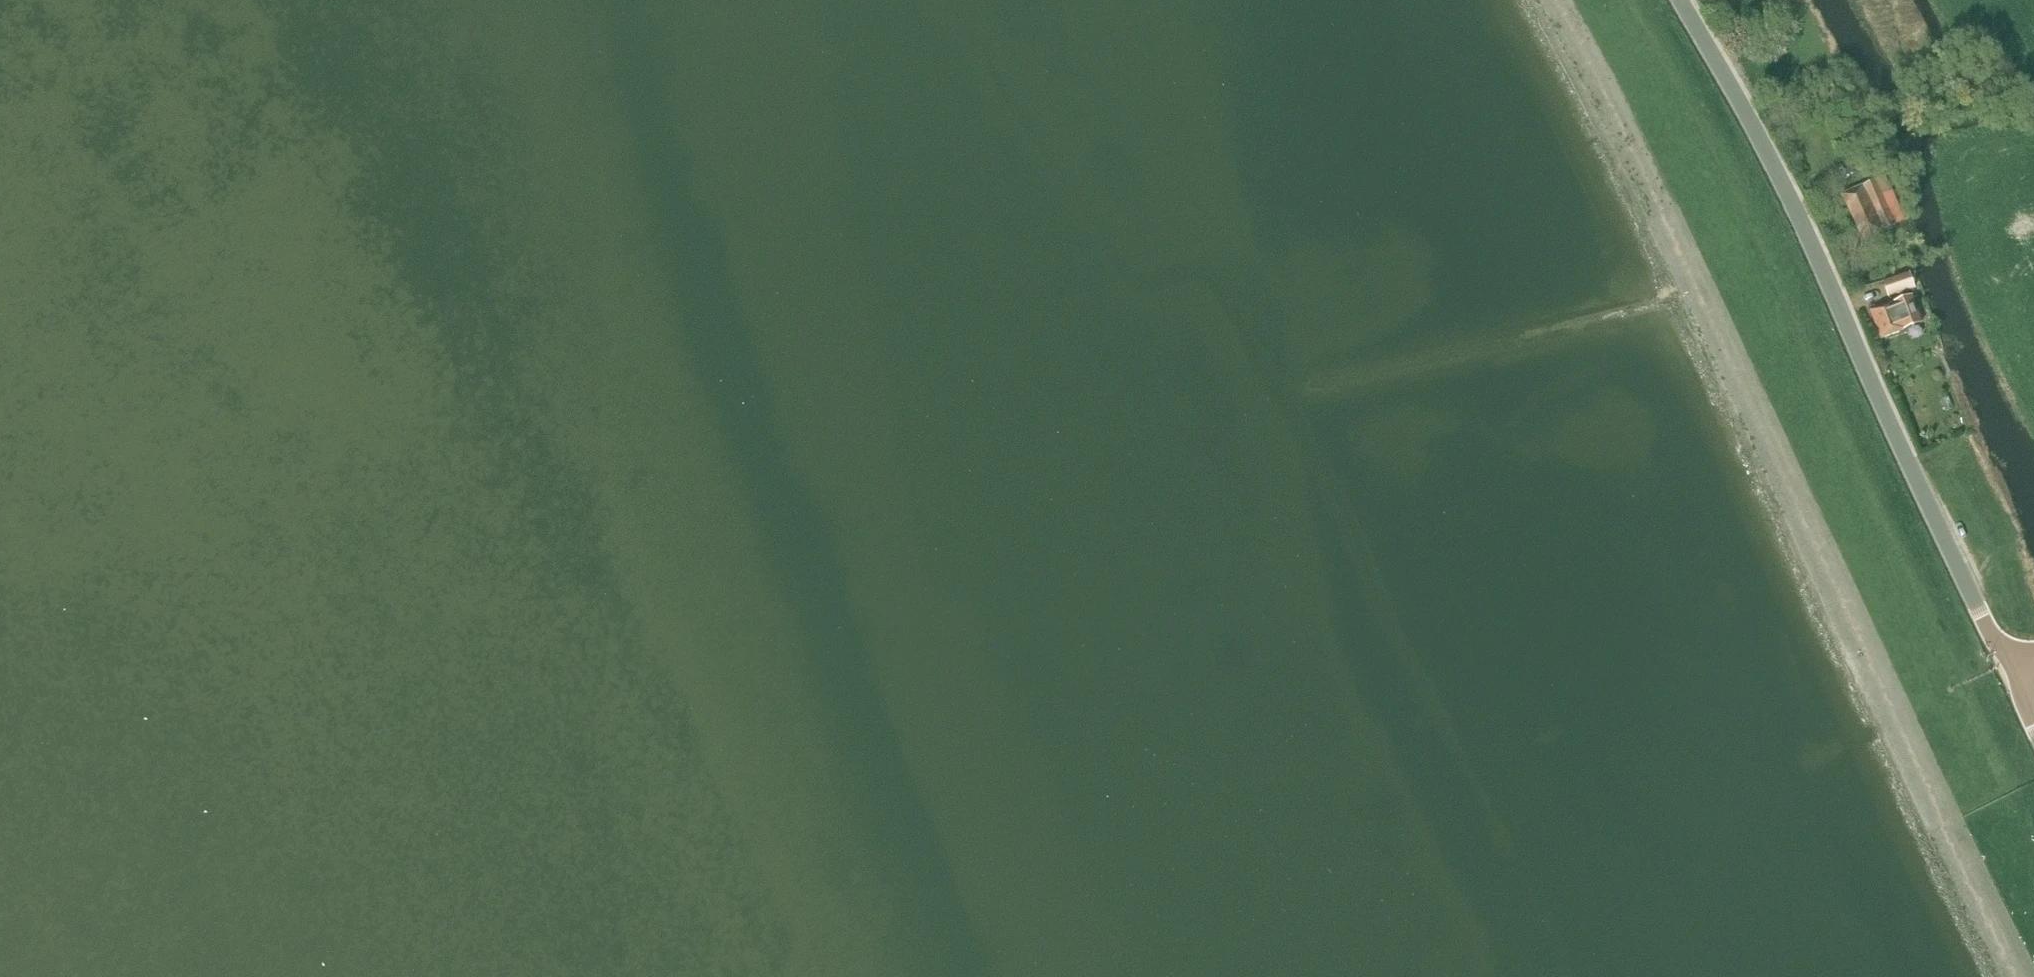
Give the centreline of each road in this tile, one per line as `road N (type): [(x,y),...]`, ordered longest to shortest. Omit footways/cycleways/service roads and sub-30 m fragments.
road 1 (tertiary): [(2008,670),(1816,260),(1676,0)]

